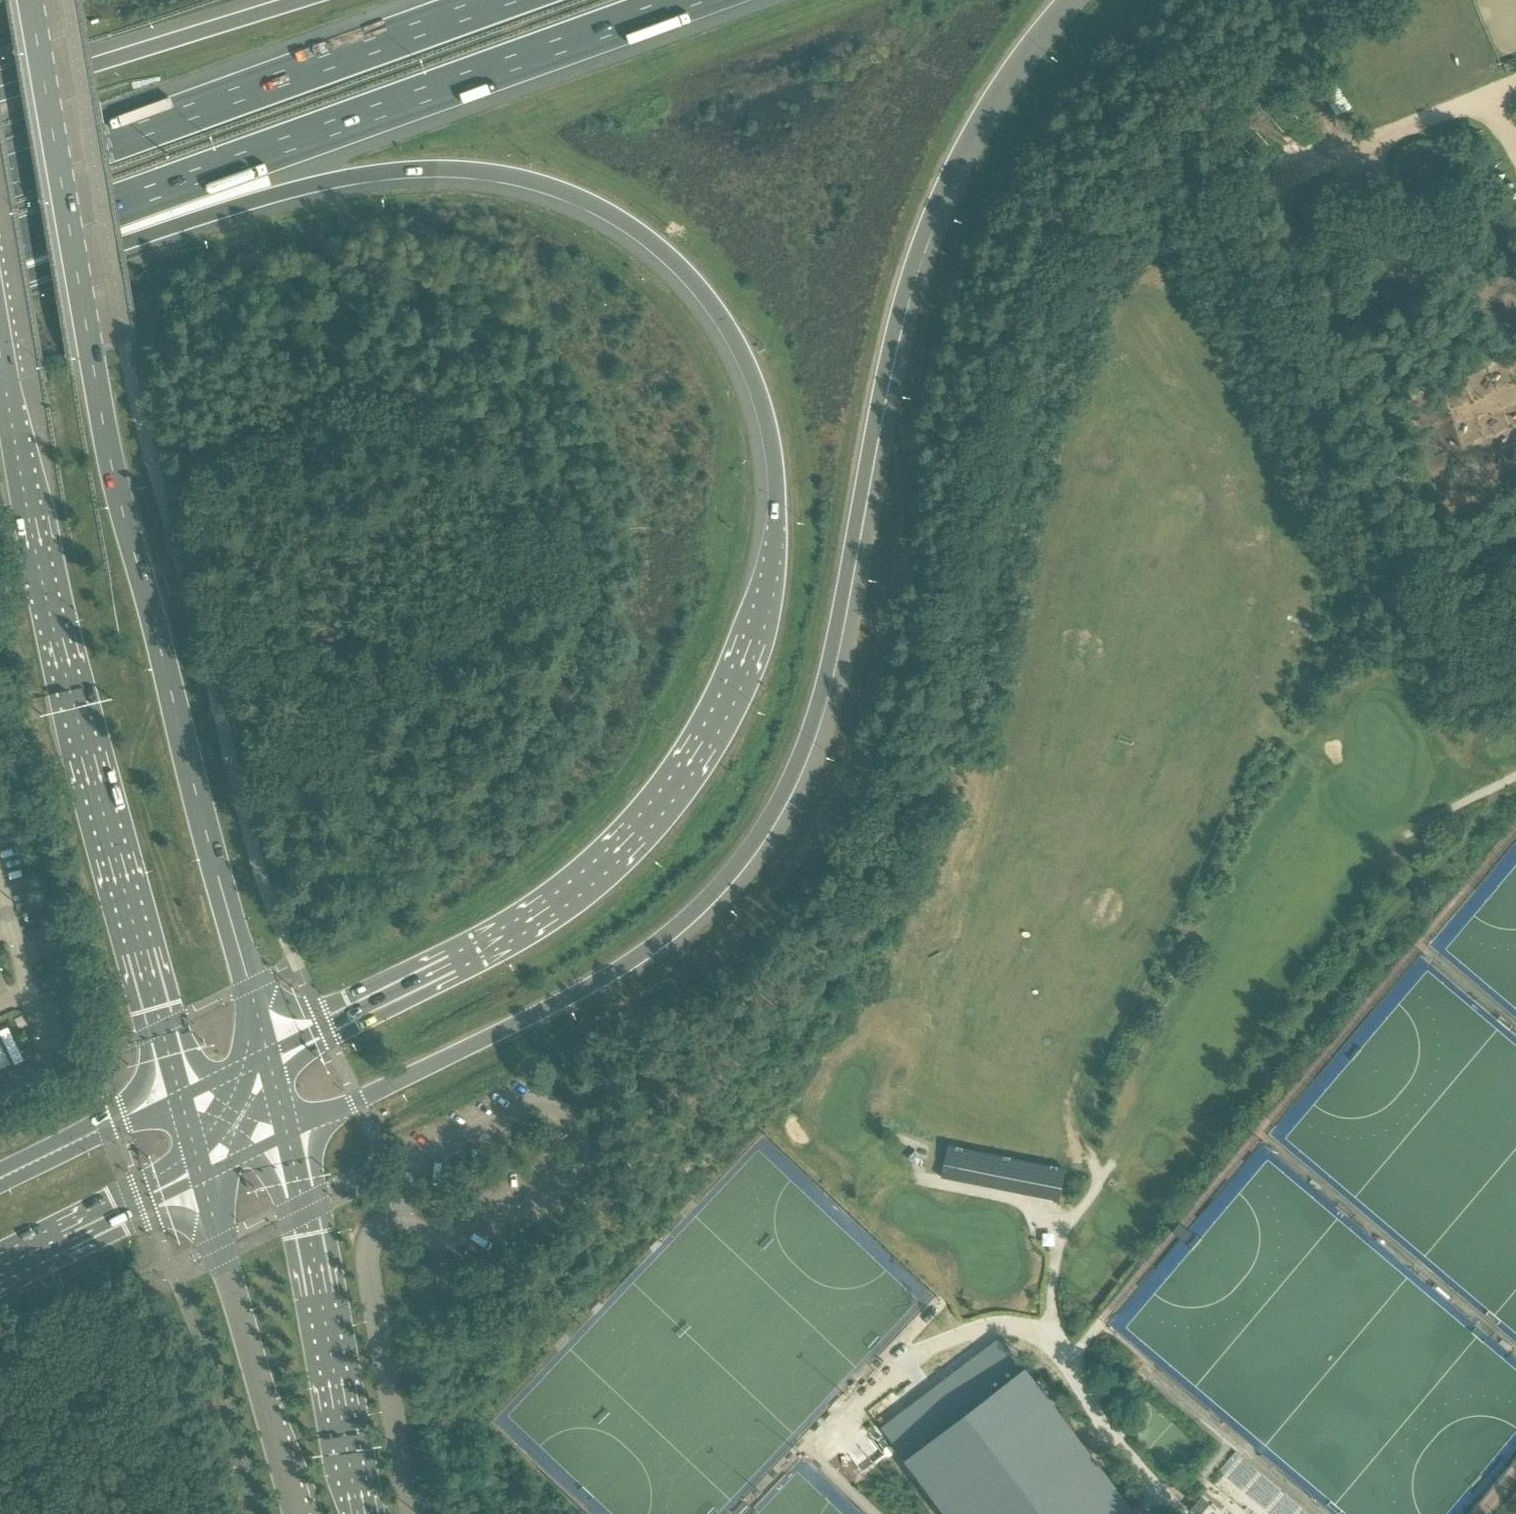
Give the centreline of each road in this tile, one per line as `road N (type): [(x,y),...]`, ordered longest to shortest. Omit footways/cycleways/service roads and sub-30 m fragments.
road 1 (motorway): [(0,268),(346,177),(482,168),(539,180),(625,219),(722,315),(751,370),(773,449),(761,609),(722,708),(668,794),(558,903),(268,1053)]
road 2 (motorway): [(287,1131),(600,979),(675,930),(787,803),(812,740),(902,296),(949,175),(1007,79),(1071,0)]
road 3 (primary): [(268,1053),(123,509),(30,0)]
road 4 (primary): [(0,353),(42,580),(181,1097)]
road 5 (motorway): [(0,247),(687,0)]
road 6 (motorway): [(497,0),(0,181)]
road 7 (primary): [(358,1513),(287,1131)]
road 8 (primary): [(201,1172),(296,1513)]
road 9 (motorway): [(300,0),(0,92)]
road 10 (track): [(90,1295),(177,1513)]
road 11 (secondary): [(0,1268),(201,1172)]
road 12 (secondary): [(181,1097),(0,1178)]

